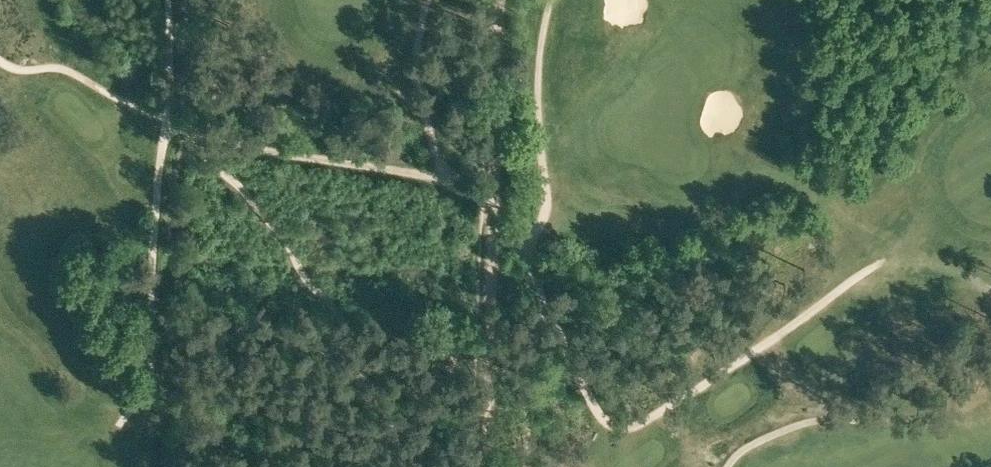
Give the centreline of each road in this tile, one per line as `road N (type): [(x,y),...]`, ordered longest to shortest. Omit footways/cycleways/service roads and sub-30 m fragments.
road 1 (track): [(490,466),(507,0)]

